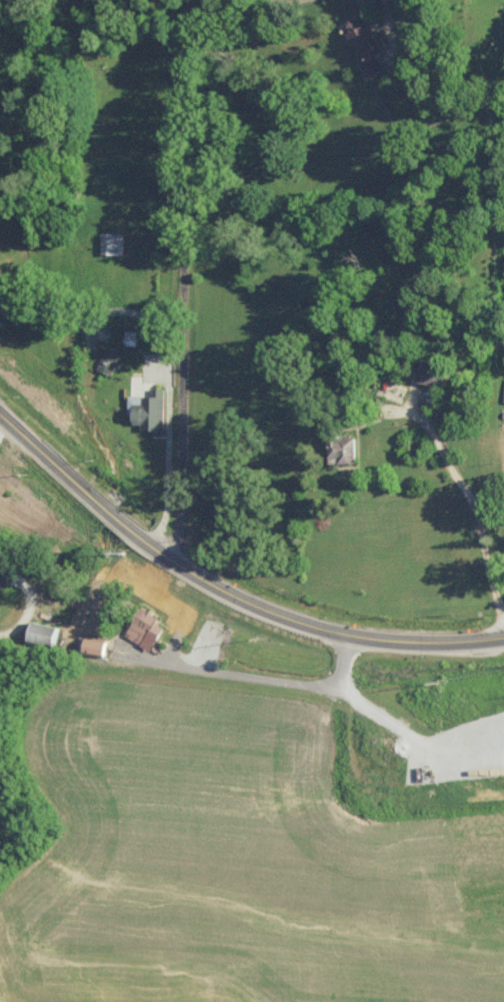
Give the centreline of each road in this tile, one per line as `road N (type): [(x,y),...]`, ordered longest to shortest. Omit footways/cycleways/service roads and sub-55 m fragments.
road 1 (primary): [(72,476),(166,556),(286,616),(378,637),(503,635)]
road 2 (residential): [(122,646),(191,665),(321,681),(339,677),(348,633)]

